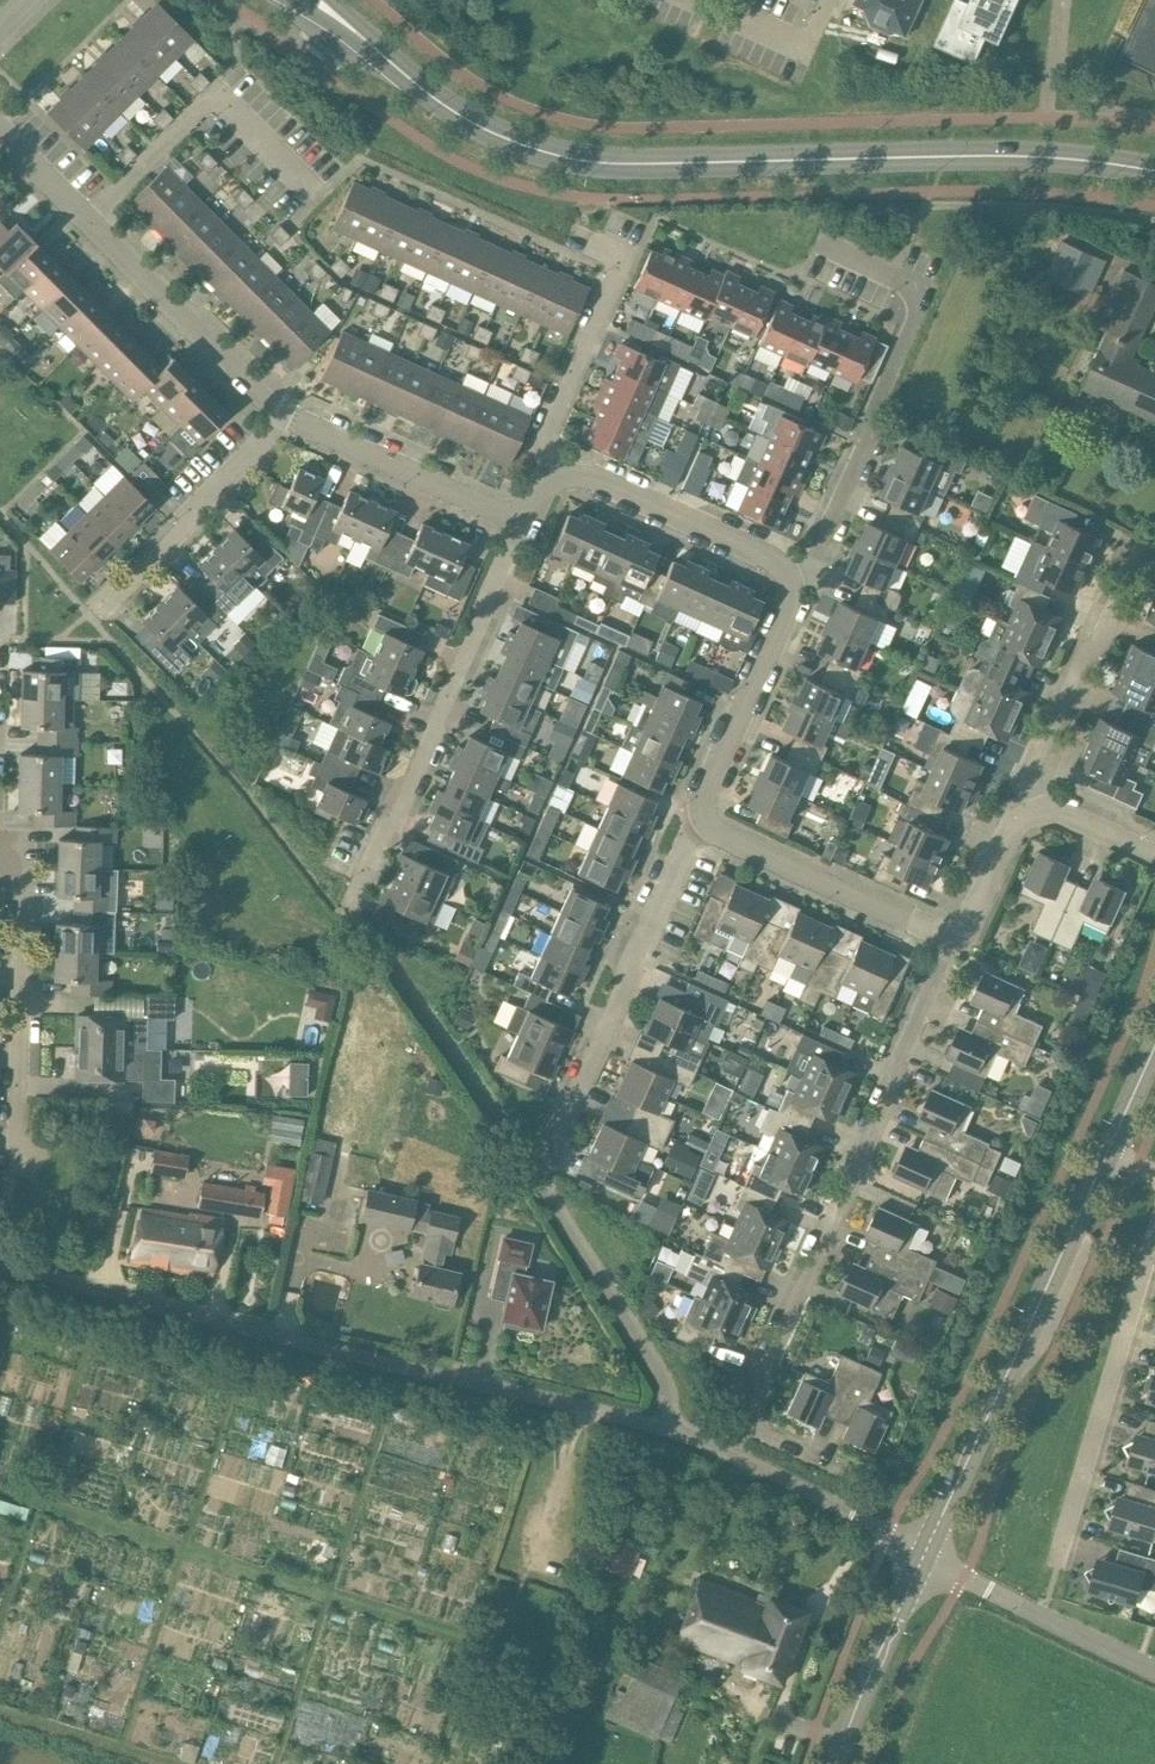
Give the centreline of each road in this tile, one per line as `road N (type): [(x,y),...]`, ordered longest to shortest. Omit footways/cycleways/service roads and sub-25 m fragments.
road 1 (unclassified): [(924,1552),(666,1428),(181,1313),(0,1261)]
road 2 (tertiary): [(1154,171),(978,156),(583,161),(480,127),(356,32)]
road 3 (residential): [(838,1466),(762,1433),(752,1407),(956,945)]
road 4 (tertiary): [(924,1552),(1109,1153)]
road 5 (residential): [(793,584),(817,555),(868,441),(868,420),(915,309),(908,283),(822,244)]
road 6 (residential): [(356,900),(525,519)]
road 7 (residential): [(703,822),(542,1160)]
road 8 (residential): [(1058,1570),(1154,1232)]
road 9 (residential): [(87,222),(219,94),(311,188)]
road 10 (residential): [(15,1164),(25,886),(0,861)]
road 11 (residential): [(956,945),(703,822)]
road 12 (residential): [(86,612),(285,414)]
road 13 (residential): [(1037,809),(1033,774),(1137,557)]
road 14 (residential): [(285,414),(87,222)]
road 15 (residential): [(793,584),(777,561),(590,470),(561,471)]
road 16 (residential): [(525,519),(285,414)]
road 17 (residential): [(703,822),(705,790),(793,584)]
road 18 (residential): [(561,471),(546,435),(624,256)]
road 19 (tertiary): [(837,1763),(924,1552)]
road 20 (residential): [(1154,1672),(990,1589)]
road 21 (residential): [(704,0),(809,47),(830,0)]
road 22 (residential): [(956,945),(1016,817),(1037,809)]
road 23 (residential): [(1154,853),(1054,807),(1037,809)]
road 24 (residential): [(87,222),(0,134)]

